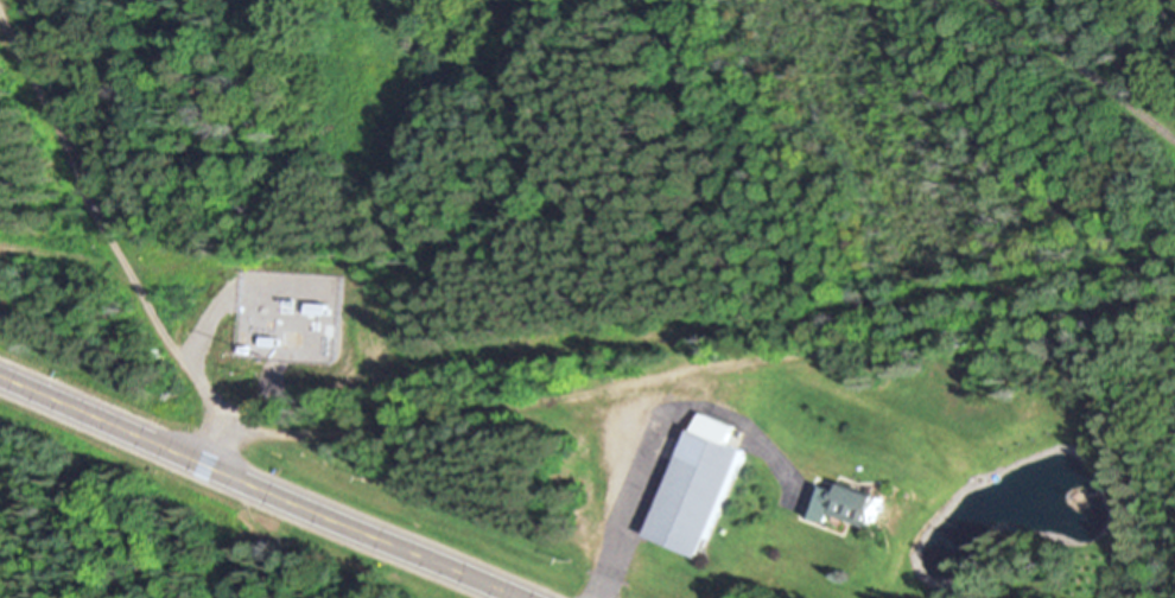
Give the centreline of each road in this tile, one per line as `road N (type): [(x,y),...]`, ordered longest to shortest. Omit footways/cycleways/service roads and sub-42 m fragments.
road 1 (track): [(230,424),(266,435),(332,431),(825,350)]
road 2 (primary): [(0,373),(522,597)]
road 3 (track): [(0,28),(109,241),(195,384),(230,424),(216,466)]
road 4 (track): [(825,350),(1174,292)]

